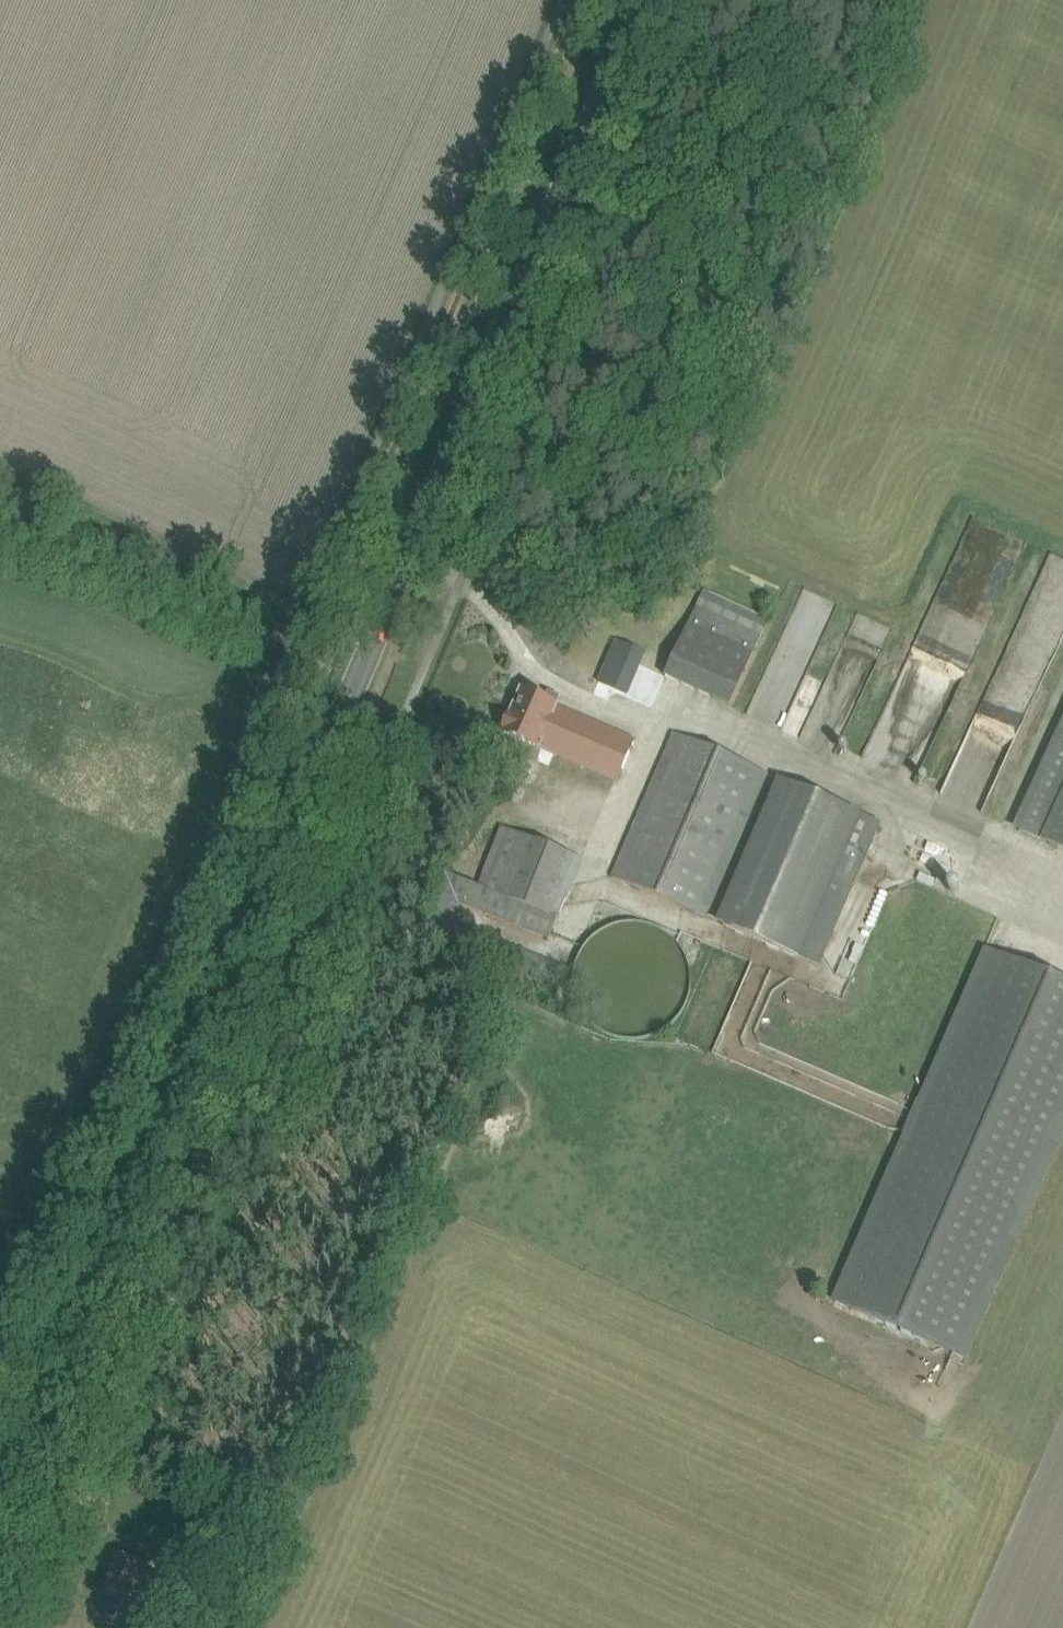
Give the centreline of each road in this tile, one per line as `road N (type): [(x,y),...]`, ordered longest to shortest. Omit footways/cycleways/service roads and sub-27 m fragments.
road 1 (secondary): [(7,1501),(637,0)]

